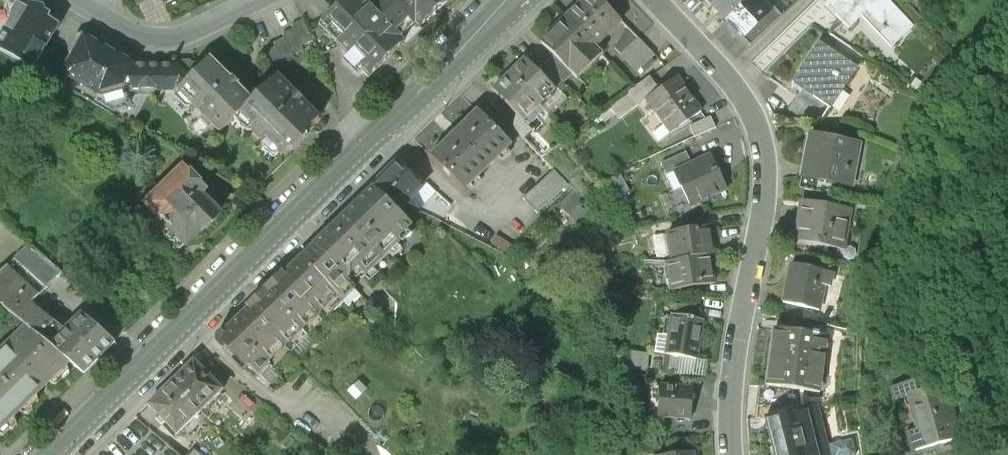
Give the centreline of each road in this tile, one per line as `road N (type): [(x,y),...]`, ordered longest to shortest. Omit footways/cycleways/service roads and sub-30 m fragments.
road 1 (secondary): [(51,454),(521,0)]
road 2 (residential): [(652,0),(729,79),(763,154),(763,213),(736,340),(730,454)]
road 3 (residential): [(261,0),(162,44),(72,0)]

